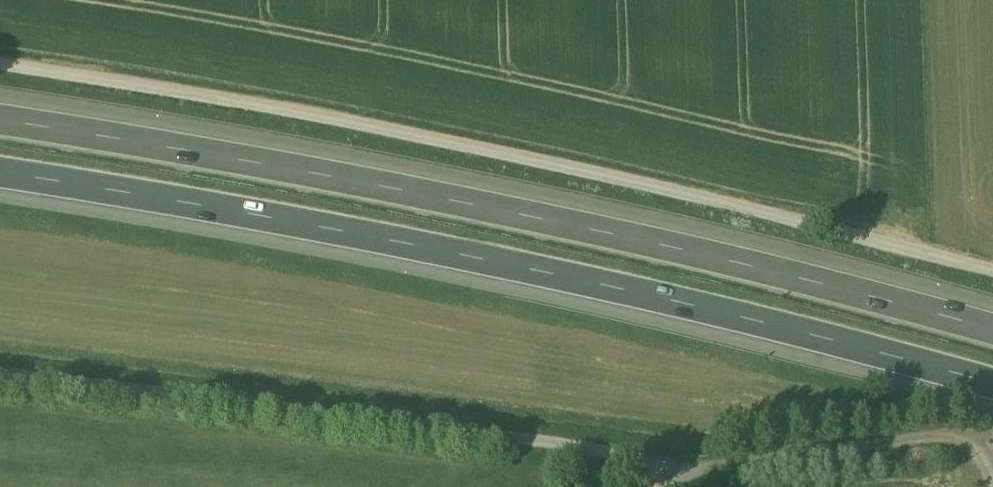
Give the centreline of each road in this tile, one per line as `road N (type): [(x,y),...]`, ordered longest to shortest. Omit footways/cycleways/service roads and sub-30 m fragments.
road 1 (motorway): [(0,169),(434,250),(992,386)]
road 2 (unclassified): [(992,275),(618,178),(383,127),(0,63)]
road 3 (motorway): [(992,313),(490,188),(0,102)]
road 4 (unclassified): [(0,374),(601,450),(632,459),(662,478),(661,486)]

